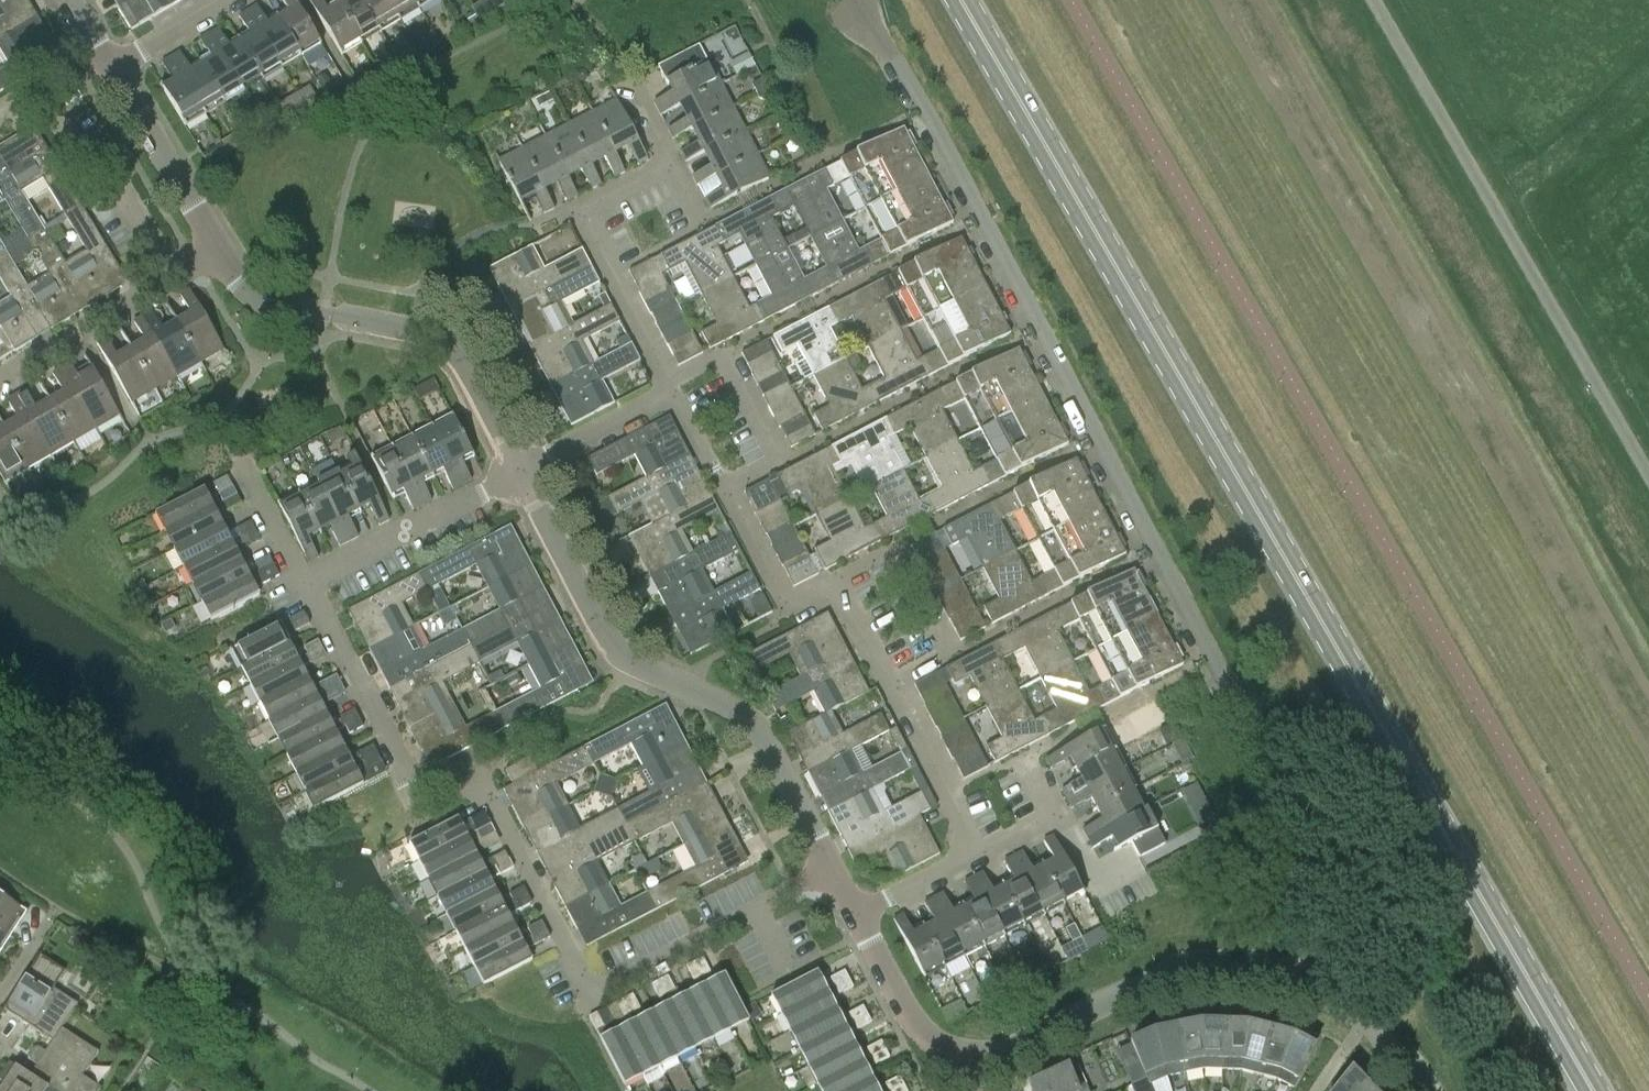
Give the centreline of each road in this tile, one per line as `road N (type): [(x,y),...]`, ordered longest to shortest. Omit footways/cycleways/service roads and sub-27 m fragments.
road 1 (secondary): [(1597,1090),(968,0)]
road 2 (residential): [(1365,1017),(1383,953),(923,104),(859,1)]
road 3 (unclassified): [(1648,476),(1373,0)]
road 4 (residential): [(829,864),(745,715),(615,655),(517,469)]
road 5 (residential): [(467,782),(489,799),(594,989),(829,864)]
road 6 (residential): [(972,1058),(1000,1055),(1117,998),(1184,977),(1311,987),(1365,1017)]
road 7 (residential): [(517,469),(454,350),(433,336),(254,296),(219,242)]
road 8 (residential): [(467,782),(436,787),(401,767),(308,583)]
road 9 (residential): [(171,277),(106,171),(82,157),(46,103),(9,104),(0,115)]
road 10 (residential): [(308,583),(517,469)]
road 11 (residential): [(892,684),(945,650),(893,550),(836,575)]
road 12 (residential): [(727,490),(776,462),(723,357),(670,385)]
road 13 (residential): [(219,242),(109,62)]
road 14 (residential): [(0,384),(171,277)]
road 15 (residential): [(579,215),(671,165),(630,80)]
road 16 (residential): [(670,385),(579,215)]
road 17 (residential): [(979,854),(892,684)]
road 18 (residential): [(1125,881),(1095,862),(1073,818),(1043,818),(979,854)]
road 19 (residential): [(836,575),(789,599),(727,490)]
road 20 (residential): [(517,469),(670,385)]
road 21 (residential): [(949,1055),(924,1034),(857,911)]
road 22 (residential): [(979,854),(857,911)]
road 23 (residential): [(109,62),(218,0)]
road 24 (residential): [(892,684),(836,575)]
road 25 (residential): [(308,583),(248,477)]

